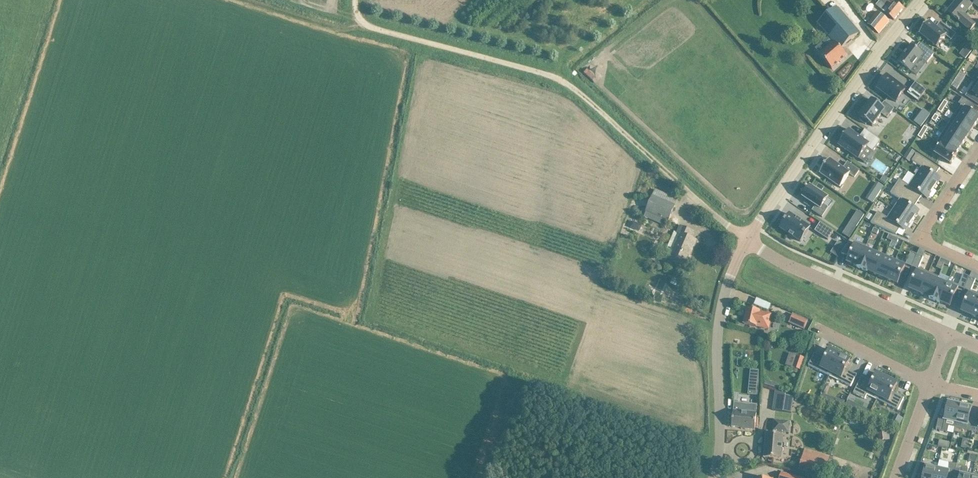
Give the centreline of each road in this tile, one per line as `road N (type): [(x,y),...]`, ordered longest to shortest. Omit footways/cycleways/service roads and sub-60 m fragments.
road 1 (track): [(747,242),(574,89),(377,30),(363,24),(355,0)]
road 2 (unclassified): [(747,242),(922,0)]
road 3 (unclassified): [(715,477),(718,329),(747,242)]
road 4 (residential): [(747,242),(947,334)]
road 5 (residential): [(977,266),(937,247),(927,233),(977,152)]
road 6 (residential): [(930,383),(816,325)]
road 7 (track): [(363,24),(325,26),(242,0)]

